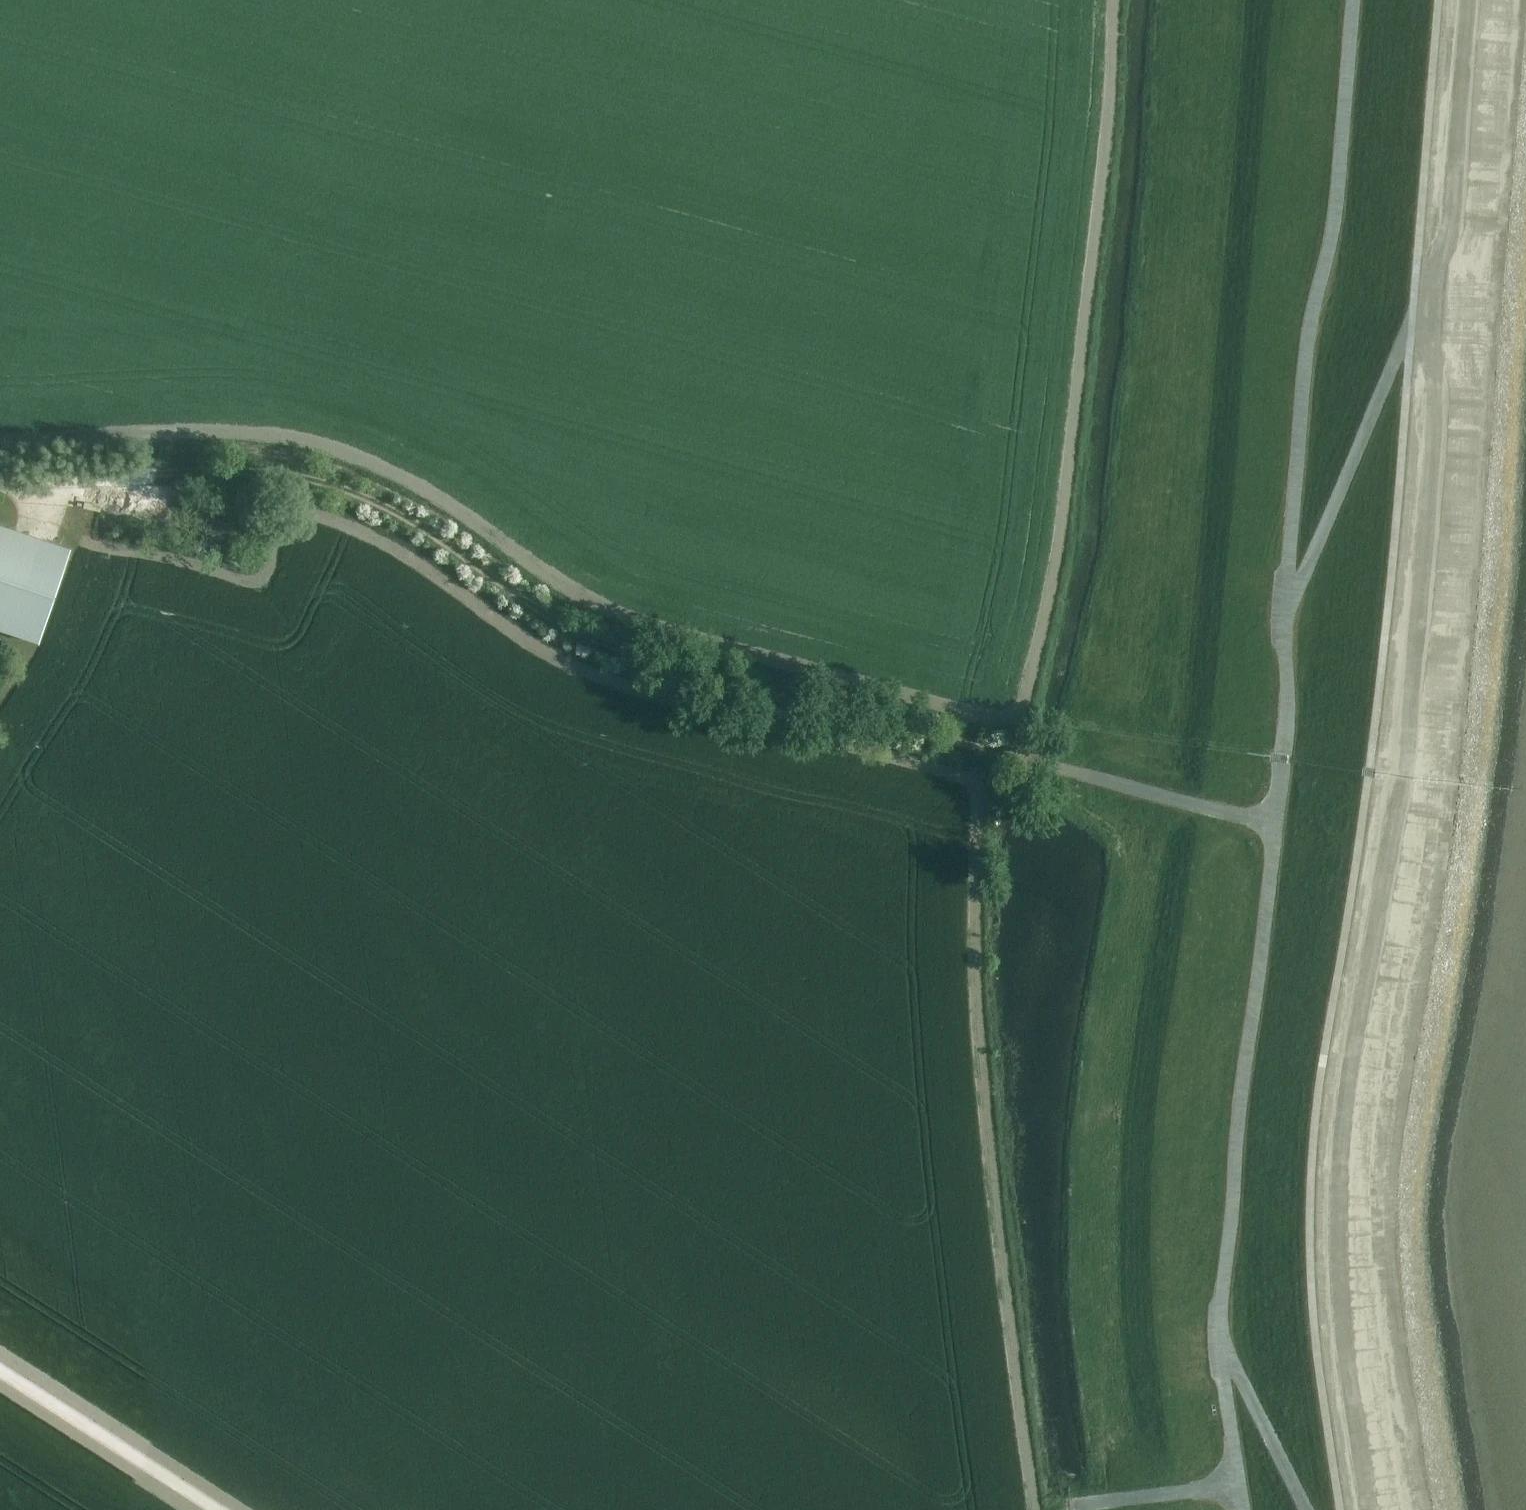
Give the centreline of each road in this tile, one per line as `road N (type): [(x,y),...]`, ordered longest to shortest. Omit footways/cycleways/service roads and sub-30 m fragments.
road 1 (track): [(1033,763),(647,660),(579,630),(356,492),(309,478),(148,474)]

